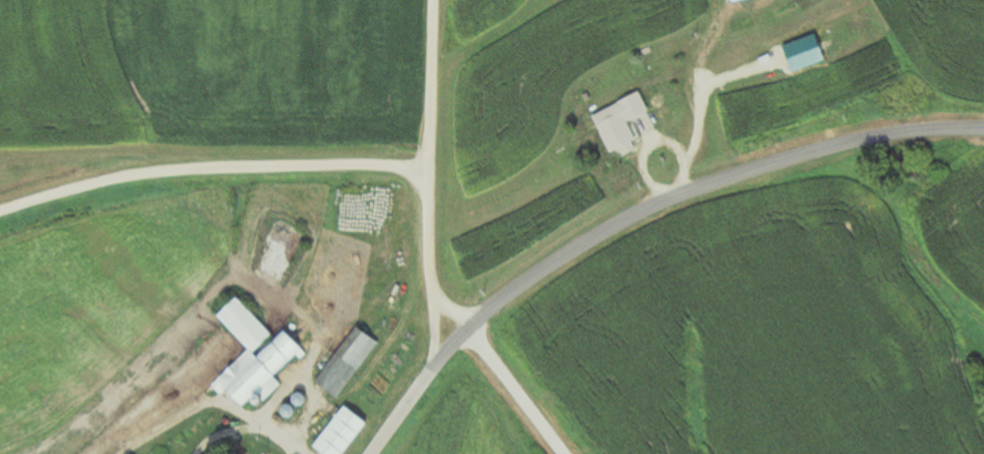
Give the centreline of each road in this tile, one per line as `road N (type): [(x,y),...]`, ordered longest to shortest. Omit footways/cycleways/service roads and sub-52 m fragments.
road 1 (residential): [(370,453),(467,330),(566,253),(661,194),(889,133),(983,129)]
road 2 (residential): [(428,172),(379,162),(156,170),(0,209)]
road 3 (residential): [(467,330),(437,301),(429,240),(430,0)]
road 4 (residential): [(563,453),(467,330)]

